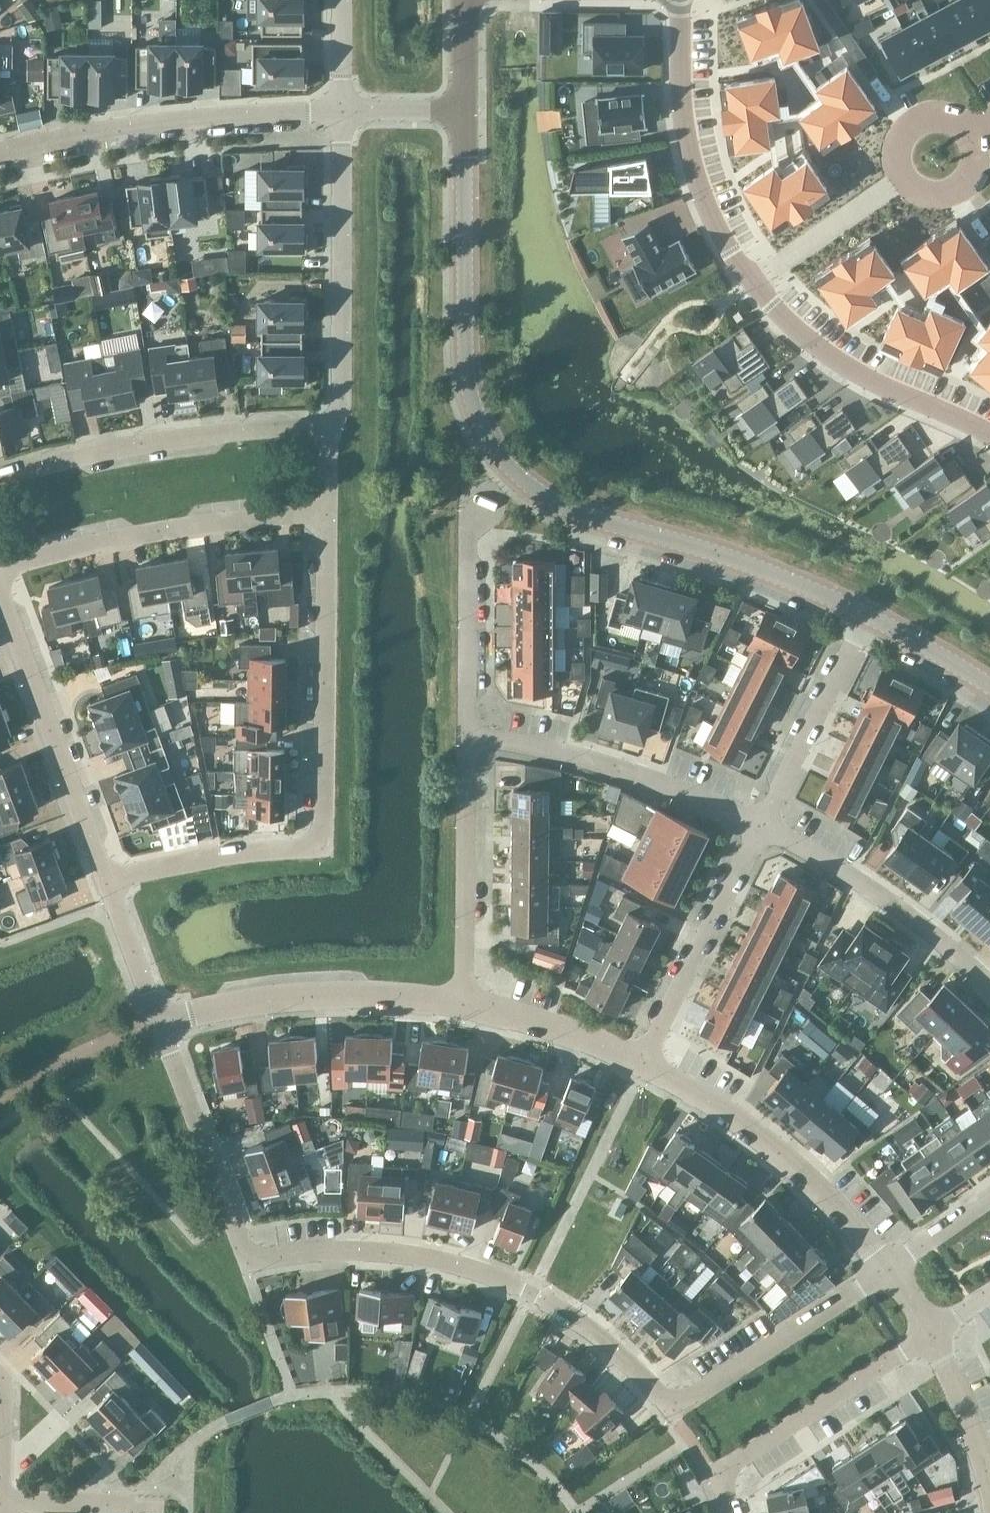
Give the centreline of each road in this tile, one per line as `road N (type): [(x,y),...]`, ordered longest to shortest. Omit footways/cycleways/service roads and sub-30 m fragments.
road 1 (unclassified): [(464,110),(467,366),(475,410),(499,456),(531,489),(581,515),(737,560),(866,616)]
road 2 (residential): [(671,1409),(575,1318),(486,1274),(361,1250),(249,1261),(158,1020)]
road 3 (residential): [(989,433),(837,359),(753,281),(720,232),(694,165),(682,89),(681,0)]
road 4 (residential): [(327,514),(322,846),(220,856),(111,883)]
road 5 (residential): [(0,150),(143,123),(342,110)]
road 6 (residential): [(0,477),(125,446),(329,426)]
road 7 (residential): [(0,569),(161,530),(327,514)]
road 8 (residential): [(889,1270),(772,1145),(644,1065)]
road 9 (residential): [(329,426),(341,402),(342,110)]
road 10 (residential): [(111,883),(0,591)]
road 11 (residential): [(468,740),(566,753),(660,781),(761,827)]
road 12 (residential): [(463,1001),(314,996),(158,1020)]
road 13 (residential): [(732,1512),(715,1474),(928,1335)]
road 14 (residential): [(761,827),(893,905),(989,985)]
road 15 (residential): [(761,827),(644,1065)]
road 16 (residential): [(468,740),(463,1001)]
road 17 (residential): [(671,1409),(889,1270)]
road 18 (residential): [(866,616),(761,827)]
road 19 (residential): [(478,509),(468,535),(468,740)]
road 20 (residential): [(644,1065),(549,1024),(463,1001)]
road 21 (residential): [(968,135),(949,121),(925,122),(907,136),(900,156),(906,176),(924,191),(947,193),(967,180)]
road 22 (residential): [(989,1482),(928,1335)]
road 23 (residential): [(1,1501),(158,1507)]
road 24 (residential): [(158,1020),(111,883)]
road 25 (unclassified): [(866,616),(989,687)]
road 26 (residential): [(989,1196),(889,1270)]
road 27 (residential): [(342,110),(464,110)]

